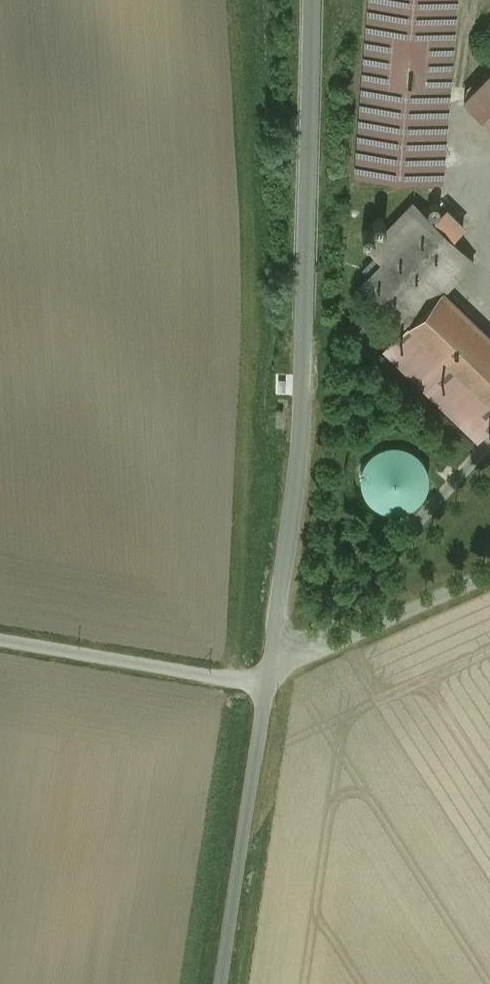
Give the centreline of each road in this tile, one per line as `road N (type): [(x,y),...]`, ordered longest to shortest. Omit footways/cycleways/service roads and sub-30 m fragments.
road 1 (unclassified): [(265,685),(303,438),(310,0)]
road 2 (unclassified): [(221,983),(265,685)]
road 3 (unclassified): [(265,685),(0,640)]

